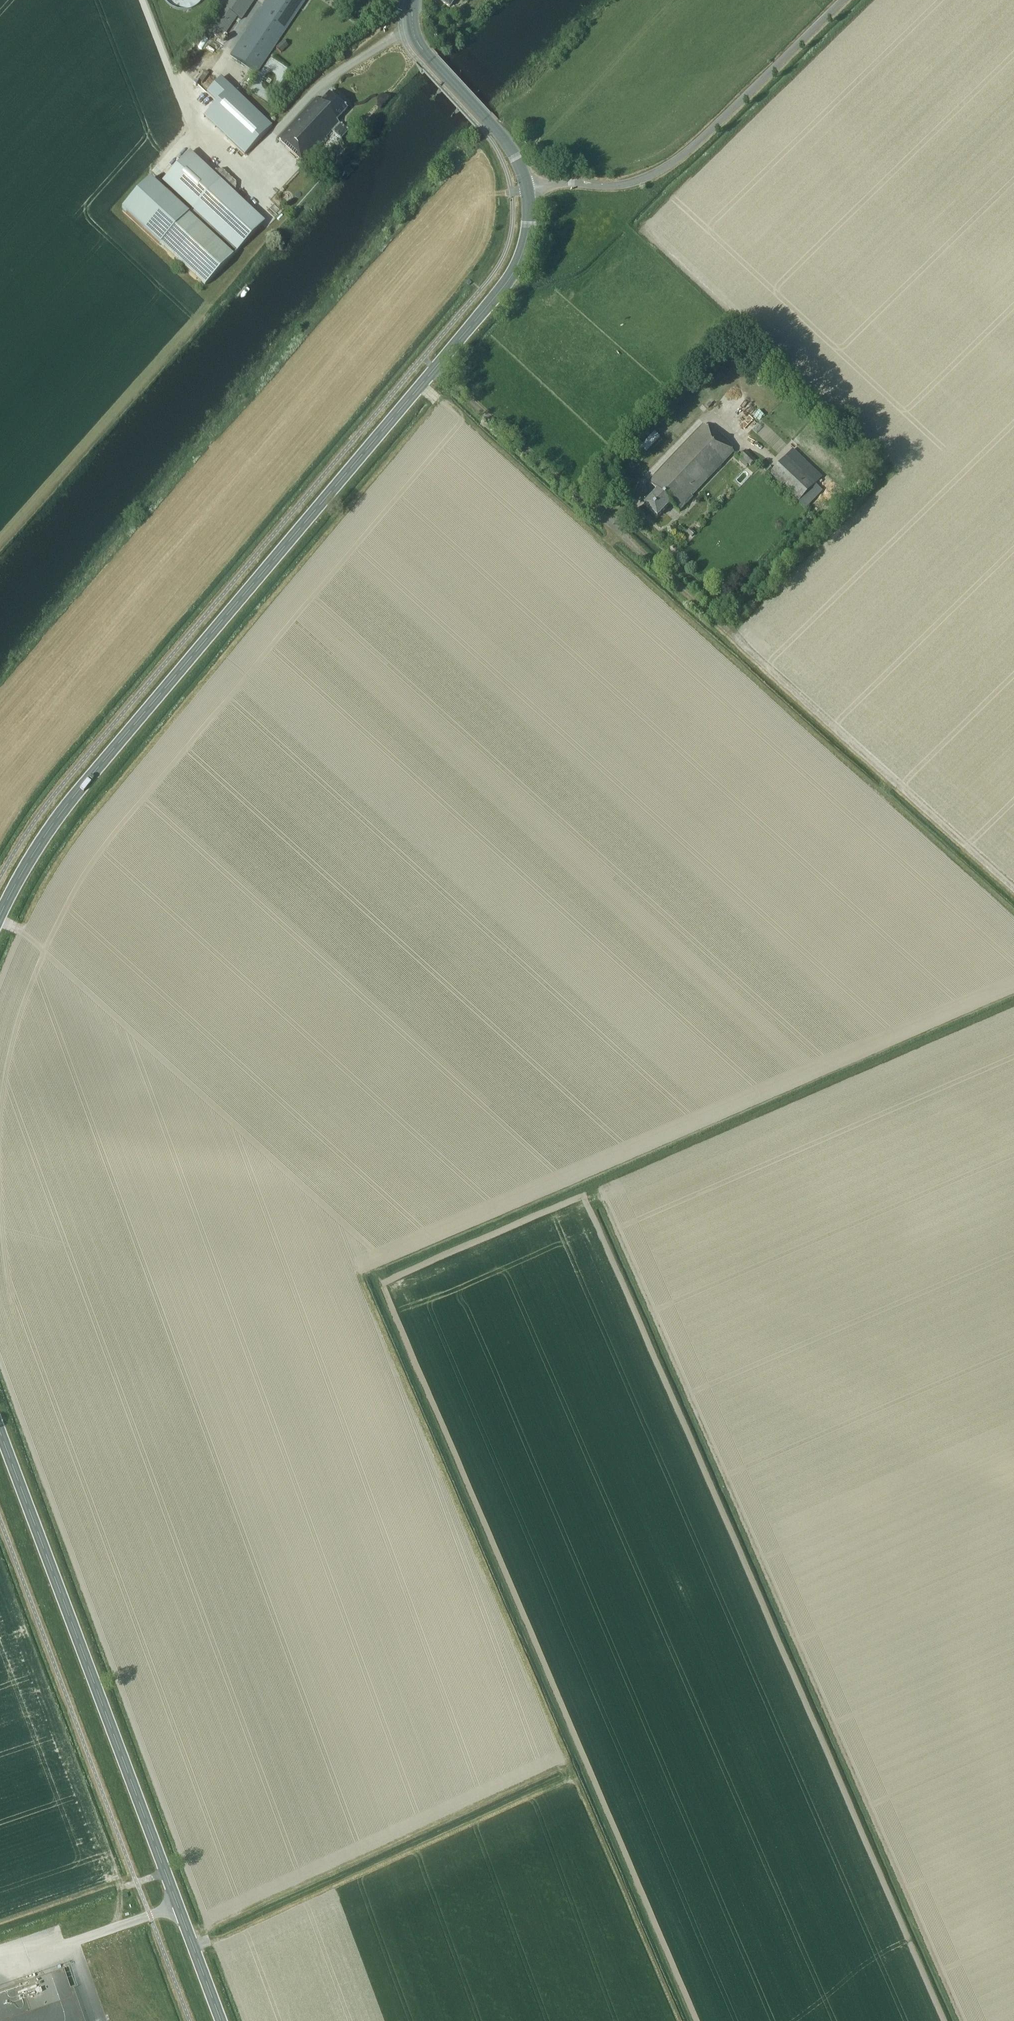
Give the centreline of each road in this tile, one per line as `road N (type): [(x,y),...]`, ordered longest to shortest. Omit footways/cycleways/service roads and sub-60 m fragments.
road 1 (primary): [(0,918),(43,839),(508,280),(527,233),(527,189)]
road 2 (primary): [(221,2020),(0,1422)]
road 3 (unclassified): [(527,189),(625,183),(660,169),(844,0)]
road 4 (primary): [(527,189),(503,139),(430,60)]

